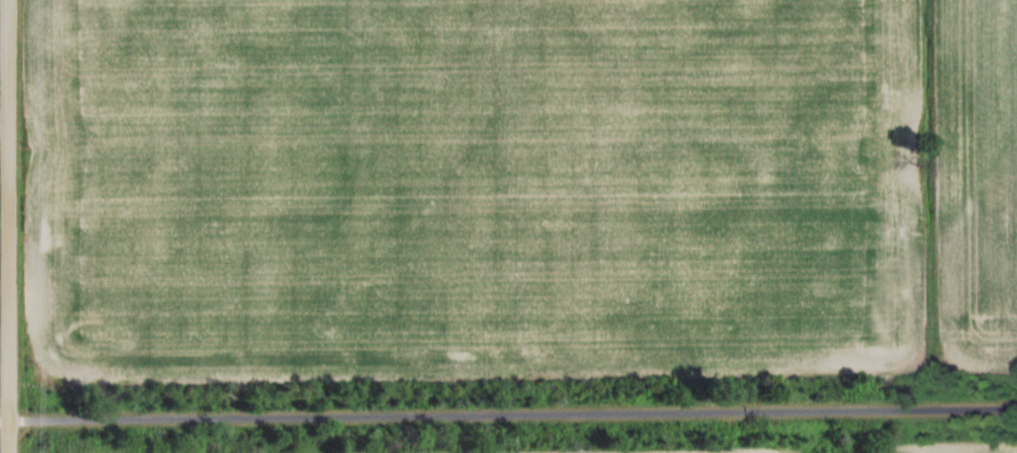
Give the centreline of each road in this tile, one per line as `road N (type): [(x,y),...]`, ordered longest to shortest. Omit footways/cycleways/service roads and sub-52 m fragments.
road 1 (residential): [(15,452),(14,0)]

